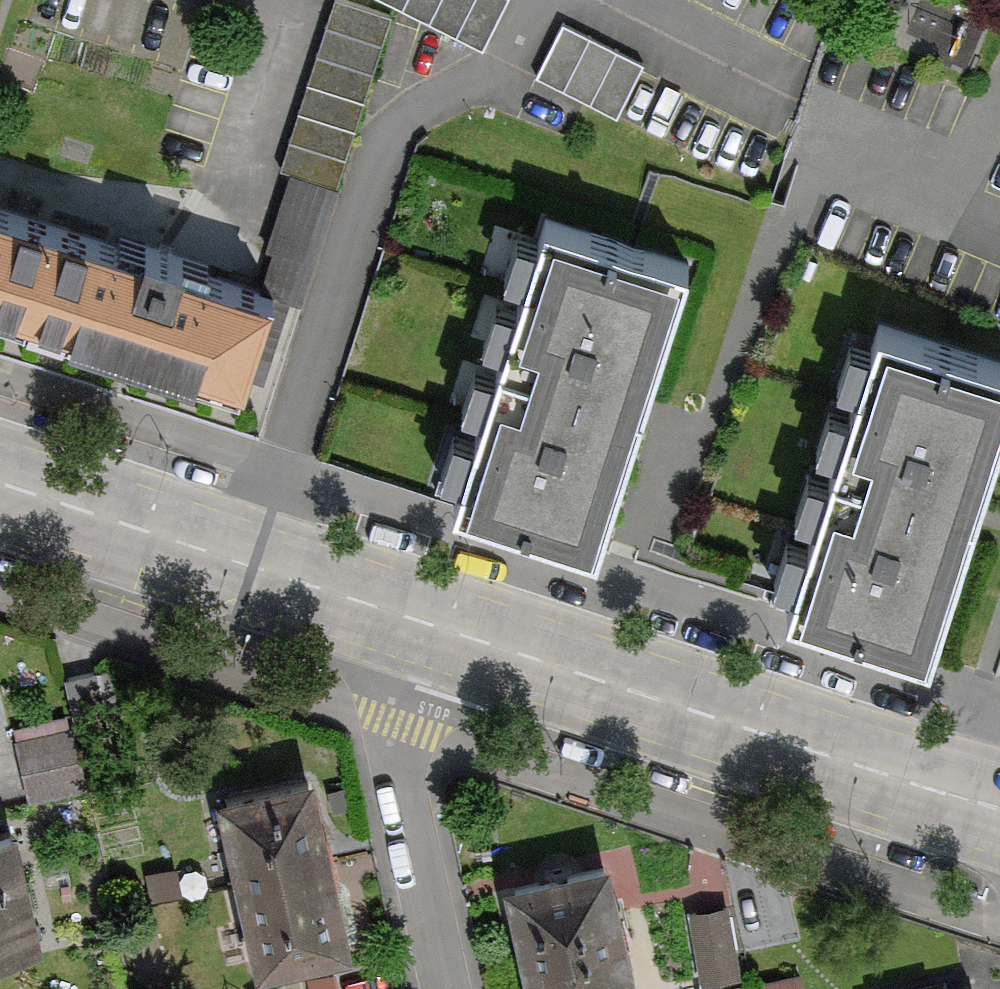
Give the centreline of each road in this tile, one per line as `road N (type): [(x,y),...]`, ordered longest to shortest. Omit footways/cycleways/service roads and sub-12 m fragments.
road 1 (residential): [(245,565),(383,144),(405,117),(501,64),(536,0)]
road 2 (secondary): [(999,809),(422,621)]
road 3 (residential): [(451,988),(395,725),(422,621)]
road 4 (secondary): [(245,565),(0,485)]
road 5 (secondary): [(422,621),(245,565)]

